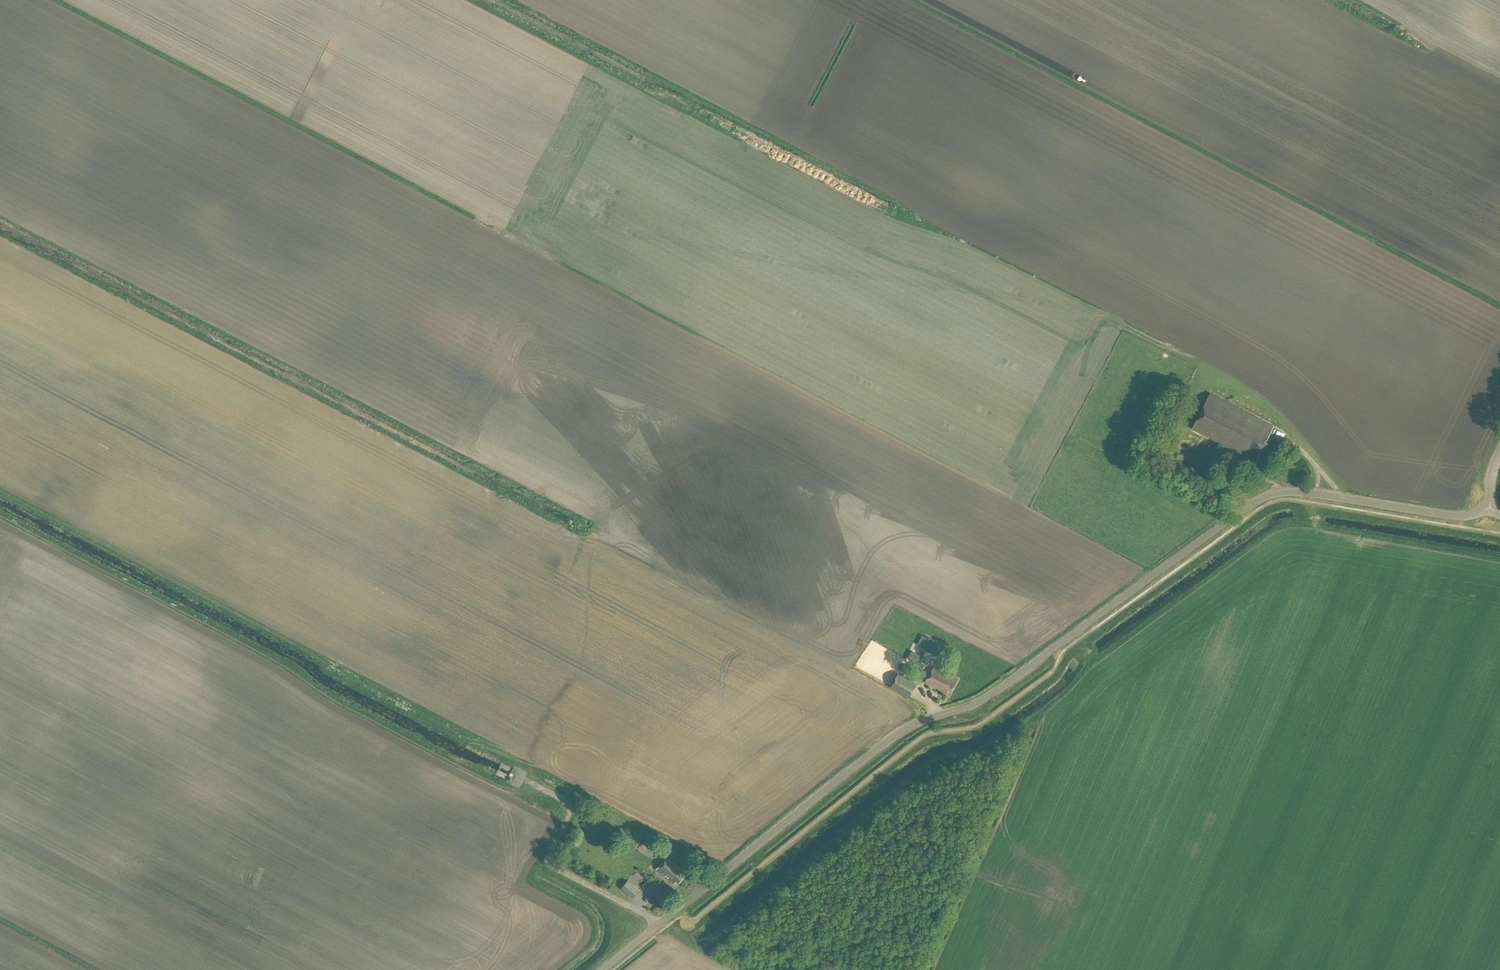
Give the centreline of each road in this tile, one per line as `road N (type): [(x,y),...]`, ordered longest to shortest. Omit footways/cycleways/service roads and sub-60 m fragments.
road 1 (unclassified): [(603,969),(899,732),(986,699),(1253,503),(1286,490),(1464,518),(1491,506)]
road 2 (track): [(524,780),(508,787),(315,693),(290,667),(0,516)]

